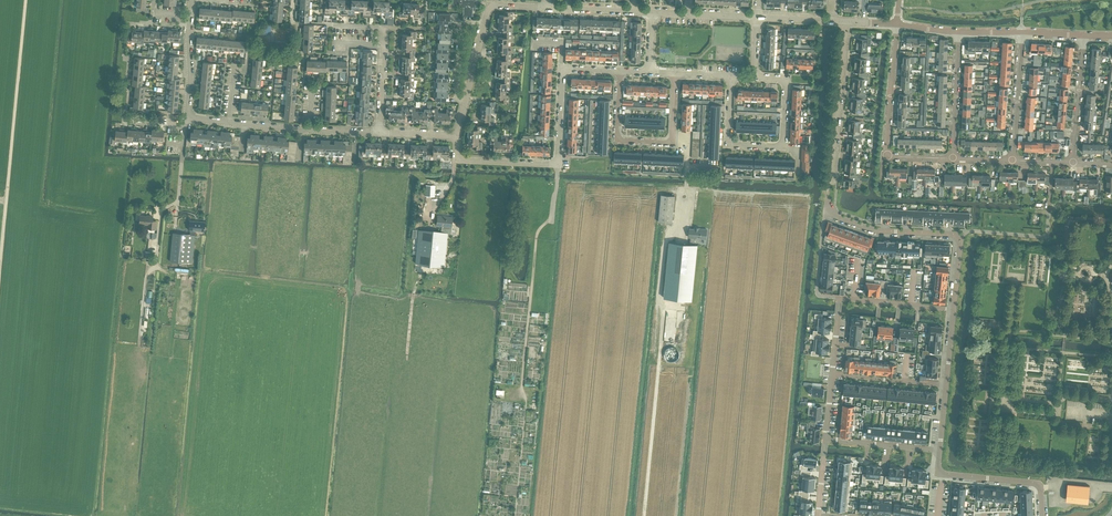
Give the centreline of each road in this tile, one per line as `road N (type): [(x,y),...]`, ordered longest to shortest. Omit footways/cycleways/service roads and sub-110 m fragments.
road 1 (residential): [(845,22),(827,196),(837,217),(877,231),(958,237),(954,309)]
road 2 (track): [(644,515),(666,239),(683,226)]
road 3 (track): [(0,267),(26,0)]
road 4 (residential): [(456,136),(456,160),(558,165),(562,68)]
road 5 (residential): [(379,132),(383,27),(421,29)]
road 6 (residential): [(897,24),(886,156)]
road 7 (residential): [(1021,32),(1014,161)]
road 8 (residential): [(953,159),(958,32)]
road 9 (residential): [(1042,515),(1037,484),(942,474)]
road 10 (residential): [(1084,36),(1072,162)]
road 11 (residential): [(620,71),(617,140),(672,143)]
road 12 (residential): [(784,147),(729,145),(731,76)]

